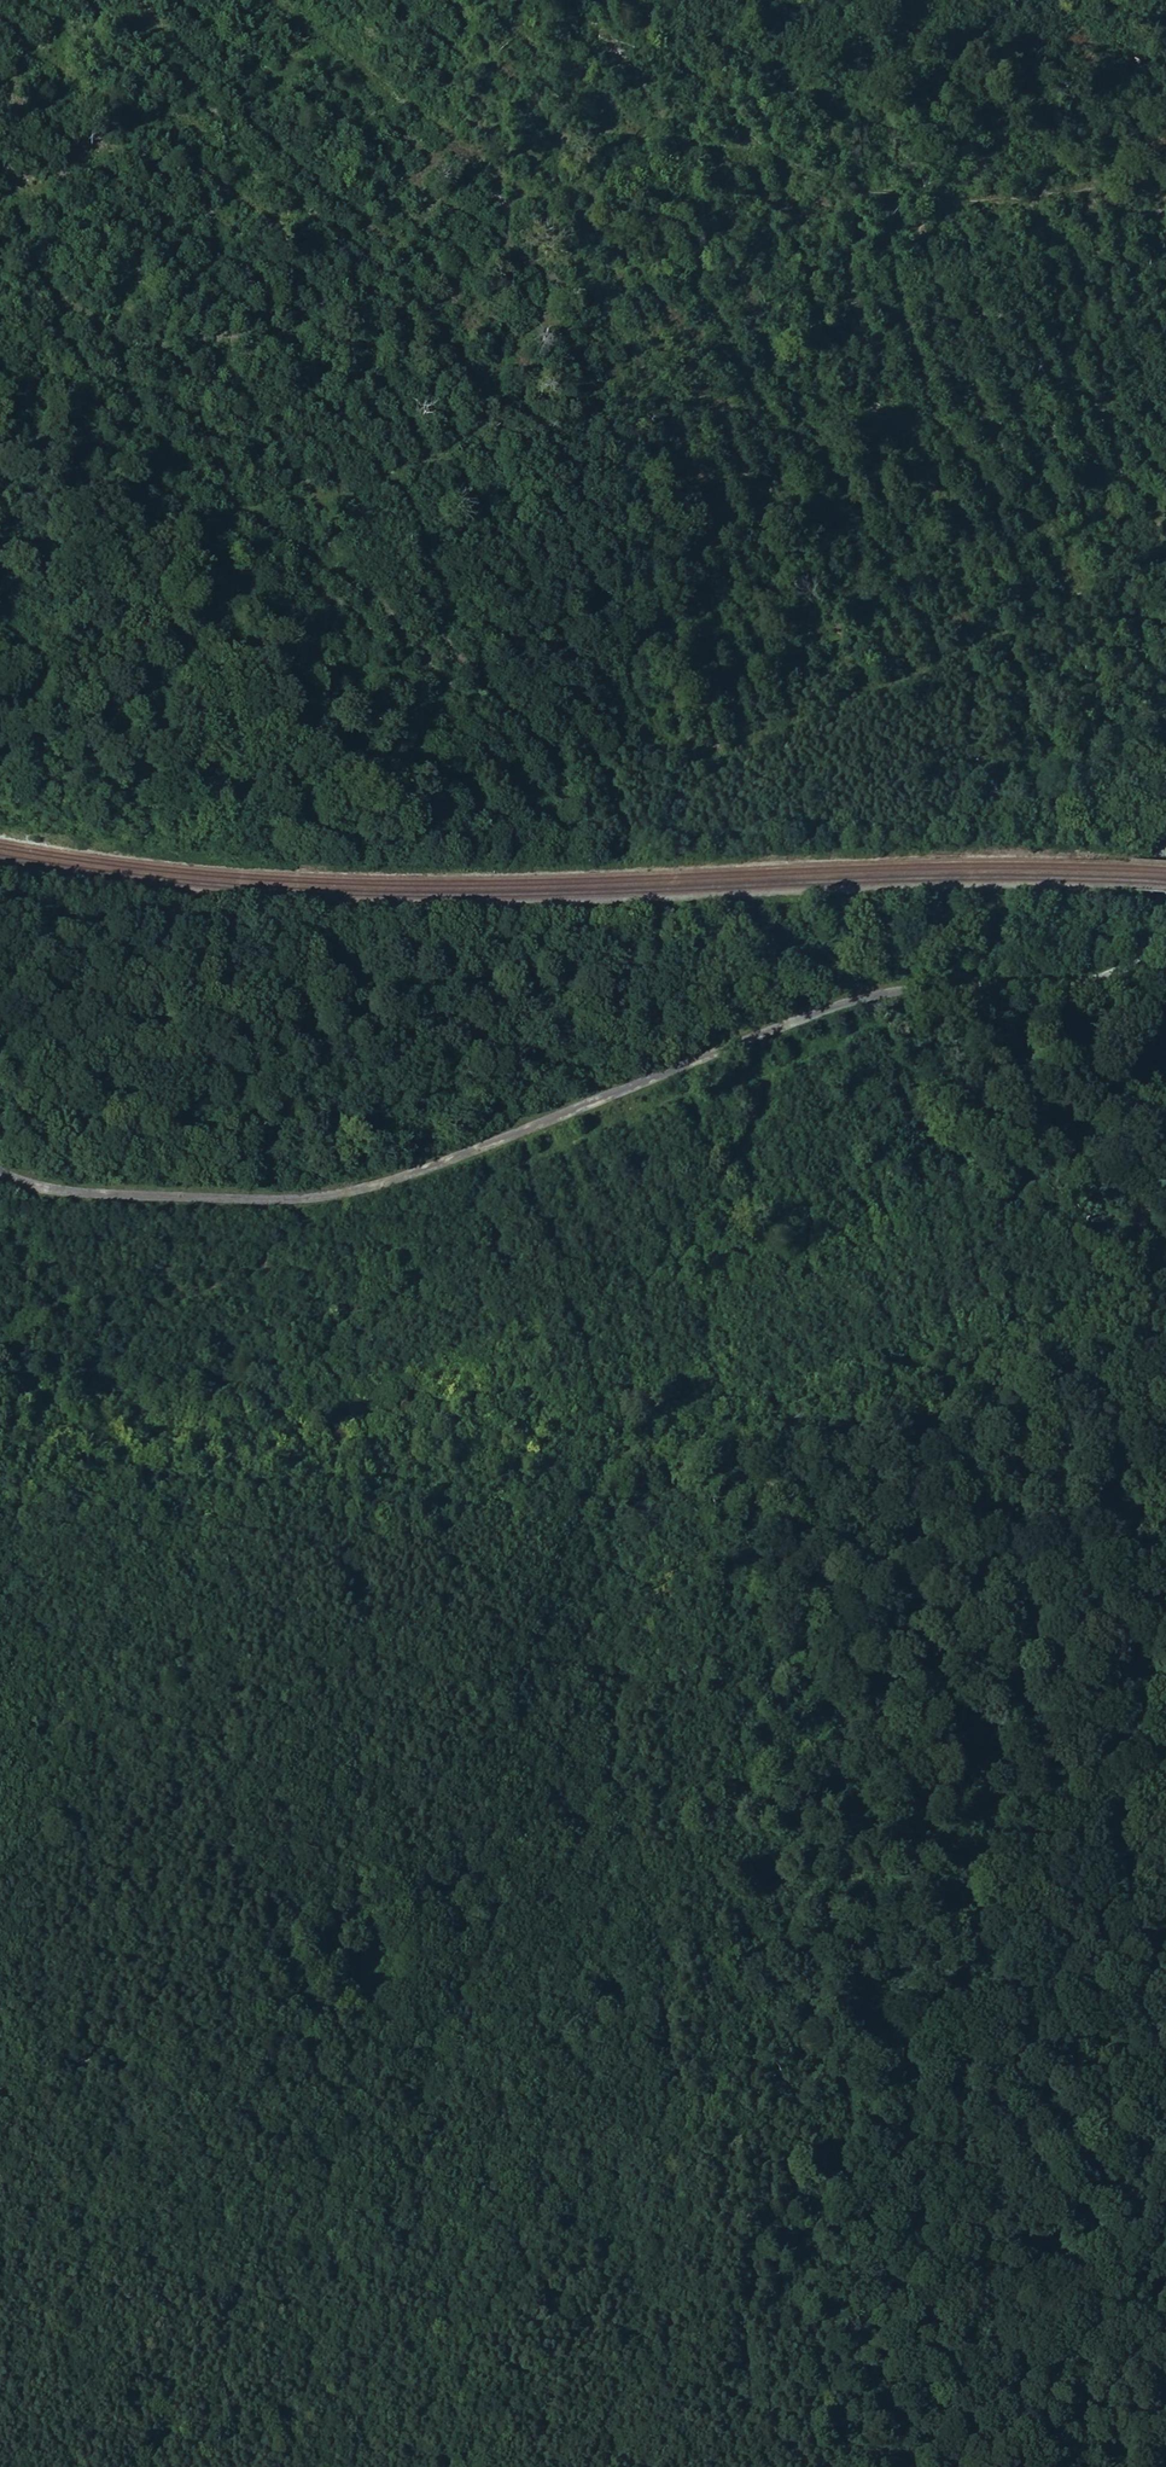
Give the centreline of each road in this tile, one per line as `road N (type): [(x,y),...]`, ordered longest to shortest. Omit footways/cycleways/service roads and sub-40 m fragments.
road 1 (unclassified): [(0,1174),(60,1193),(231,1202),(359,1192),(826,1009),(895,992),(1094,983),(1125,967),(1153,935),(1160,901)]
road 2 (track): [(0,1448),(85,1467),(325,1490),(588,1482),(663,1462),(999,1325),(1165,1280)]

